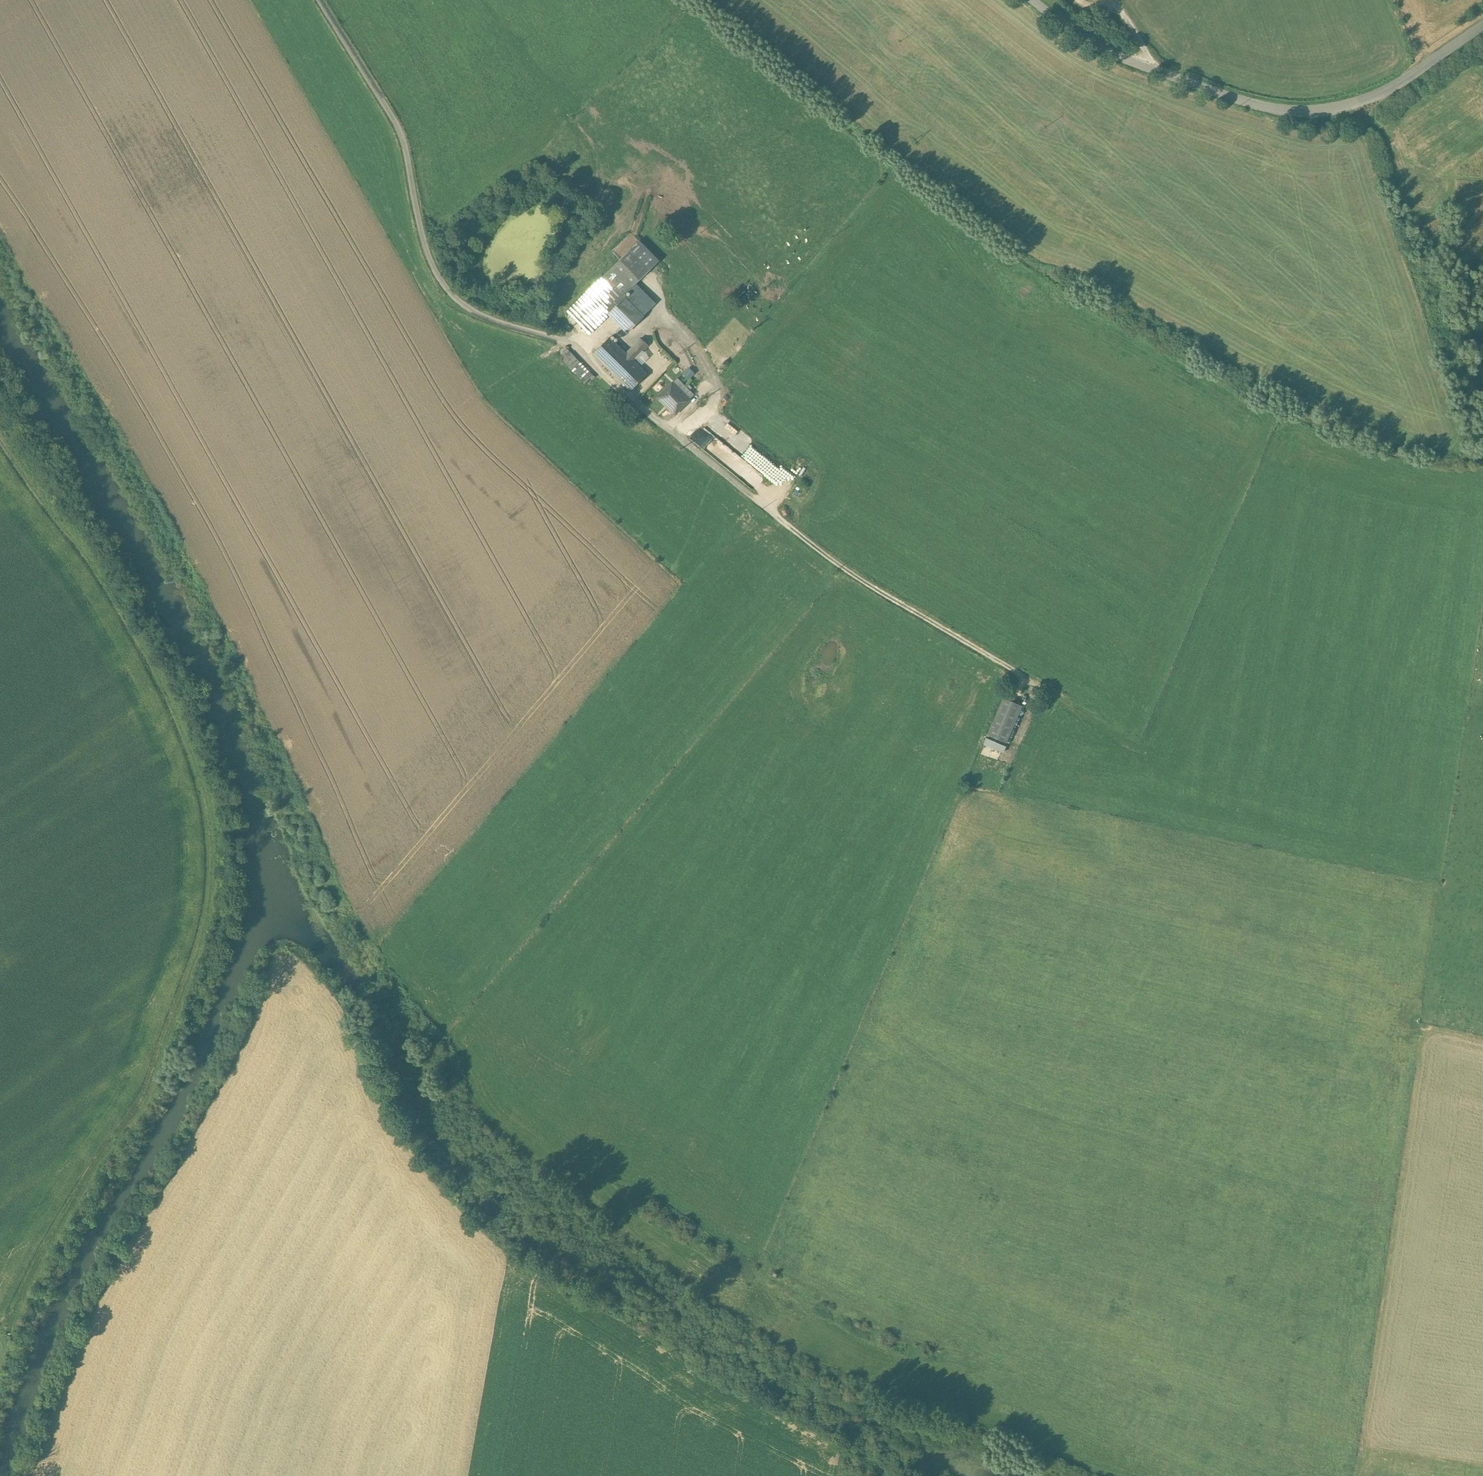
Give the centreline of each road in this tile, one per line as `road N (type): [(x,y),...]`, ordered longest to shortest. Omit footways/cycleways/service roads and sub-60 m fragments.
road 1 (unclassified): [(1482,25),(1374,96),(1298,111),(1148,69),(1032,0)]
road 2 (track): [(784,524),(855,576),(1139,742)]

